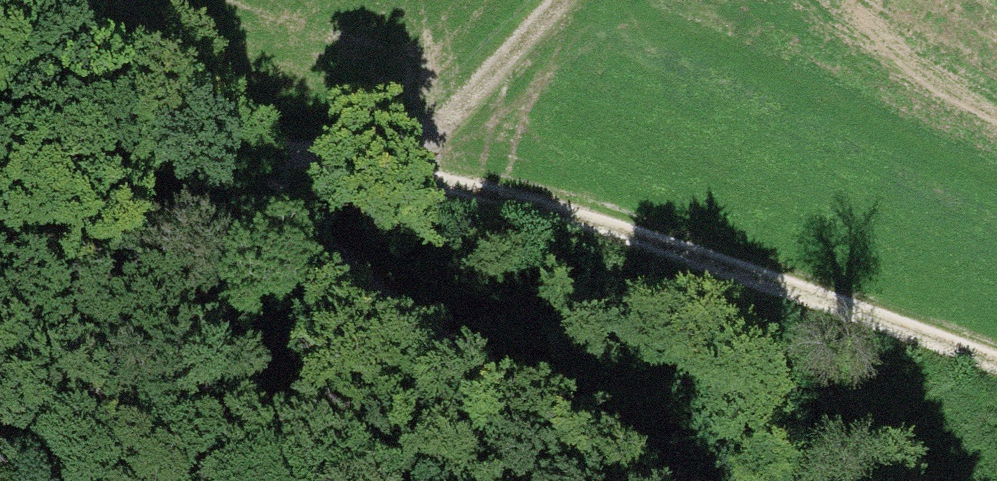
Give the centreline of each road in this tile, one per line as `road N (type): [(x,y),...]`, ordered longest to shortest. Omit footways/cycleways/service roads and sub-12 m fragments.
road 1 (track): [(94,85),(809,298),(996,369)]
road 2 (track): [(0,5),(590,480)]
road 3 (track): [(392,178),(555,0)]

